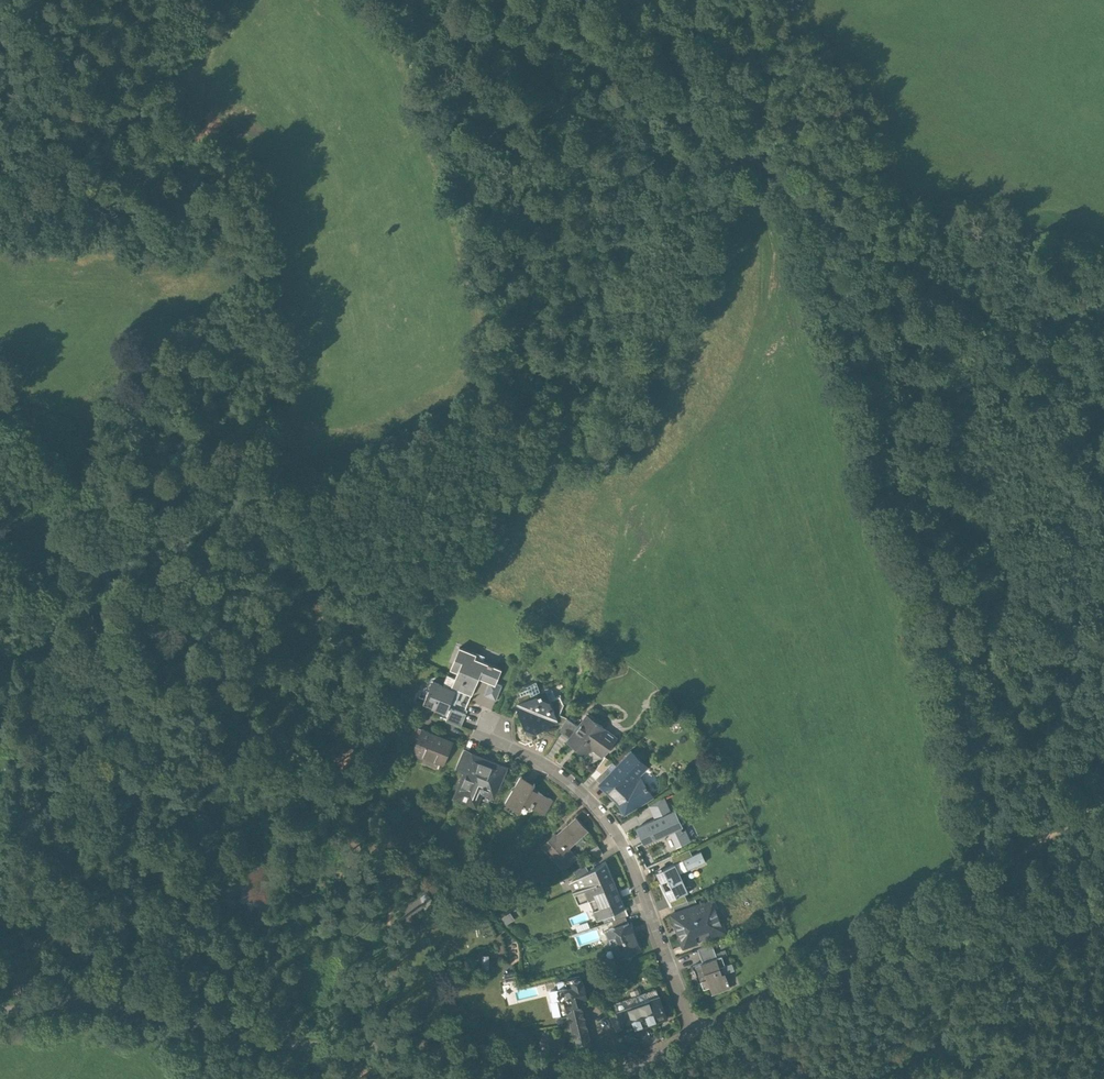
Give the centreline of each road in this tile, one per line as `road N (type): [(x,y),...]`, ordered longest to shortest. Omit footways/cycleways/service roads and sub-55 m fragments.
road 1 (track): [(984,880),(983,814),(966,709),(918,486),(845,293),(788,225),(761,163)]
road 2 (residential): [(588,1078),(413,1047),(334,1051),(110,1003),(0,1011)]
road 3 (track): [(536,26),(430,125),(412,153),(457,280),(555,487)]
road 4 (residential): [(488,725),(574,786),(617,834),(689,1021),(687,1042),(614,1078)]
road 5 (track): [(761,163),(886,259),(1103,405)]
road 6 (track): [(984,880),(691,1037)]
road 7 (track): [(518,16),(744,148)]
road 8 (track): [(751,0),(744,148)]
road 9 (track): [(851,954),(834,1012),(834,1078)]

